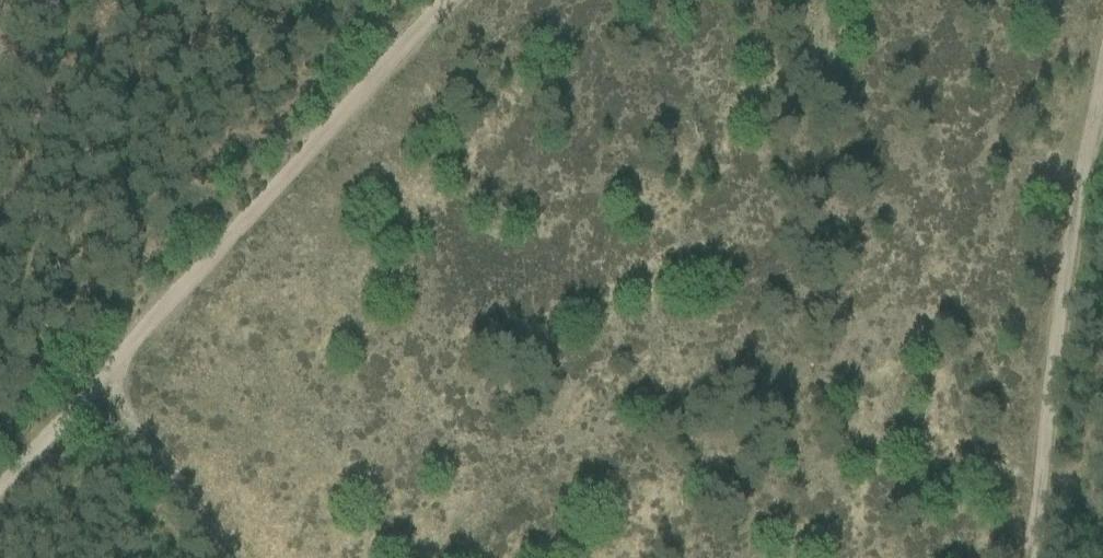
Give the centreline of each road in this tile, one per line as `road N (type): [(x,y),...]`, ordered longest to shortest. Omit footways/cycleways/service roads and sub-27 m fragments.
road 1 (track): [(0,476),(441,0)]
road 2 (track): [(1102,0),(1030,557)]
road 3 (track): [(232,557),(95,373)]

